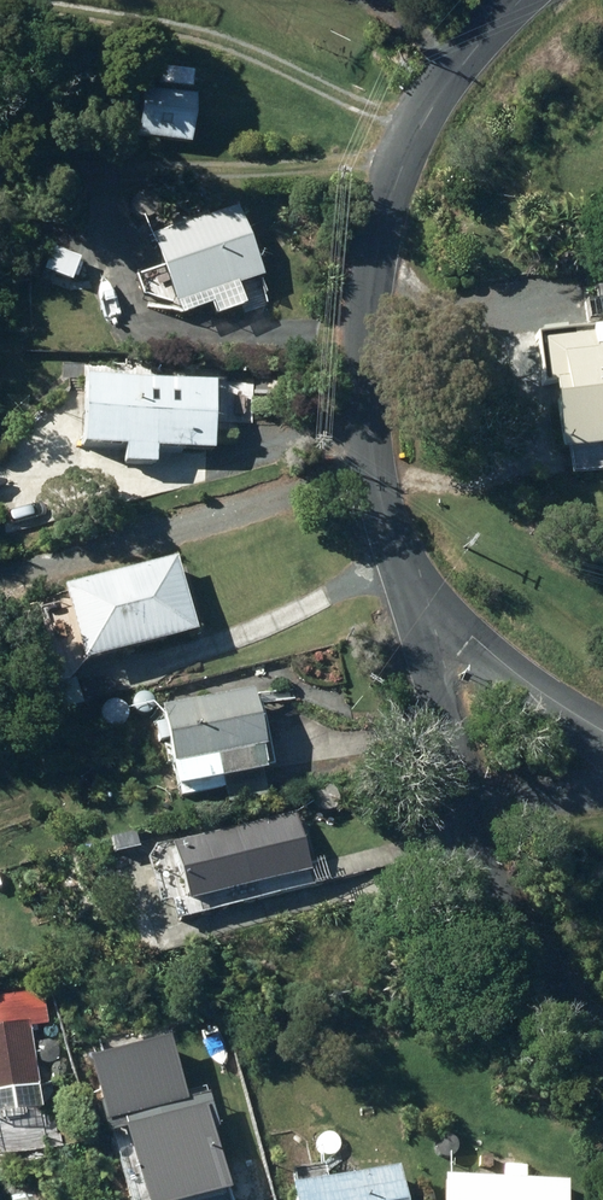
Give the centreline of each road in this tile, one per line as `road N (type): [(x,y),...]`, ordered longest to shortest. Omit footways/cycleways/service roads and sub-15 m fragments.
road 1 (unclassified): [(520,0),(487,29),(426,110),(391,180),(375,253),(367,337),(371,427),(404,579)]
road 2 (unclassified): [(404,579),(428,685),(474,821),(504,887),(602,1042)]
road 3 (residential): [(602,730),(534,687),(404,579)]

